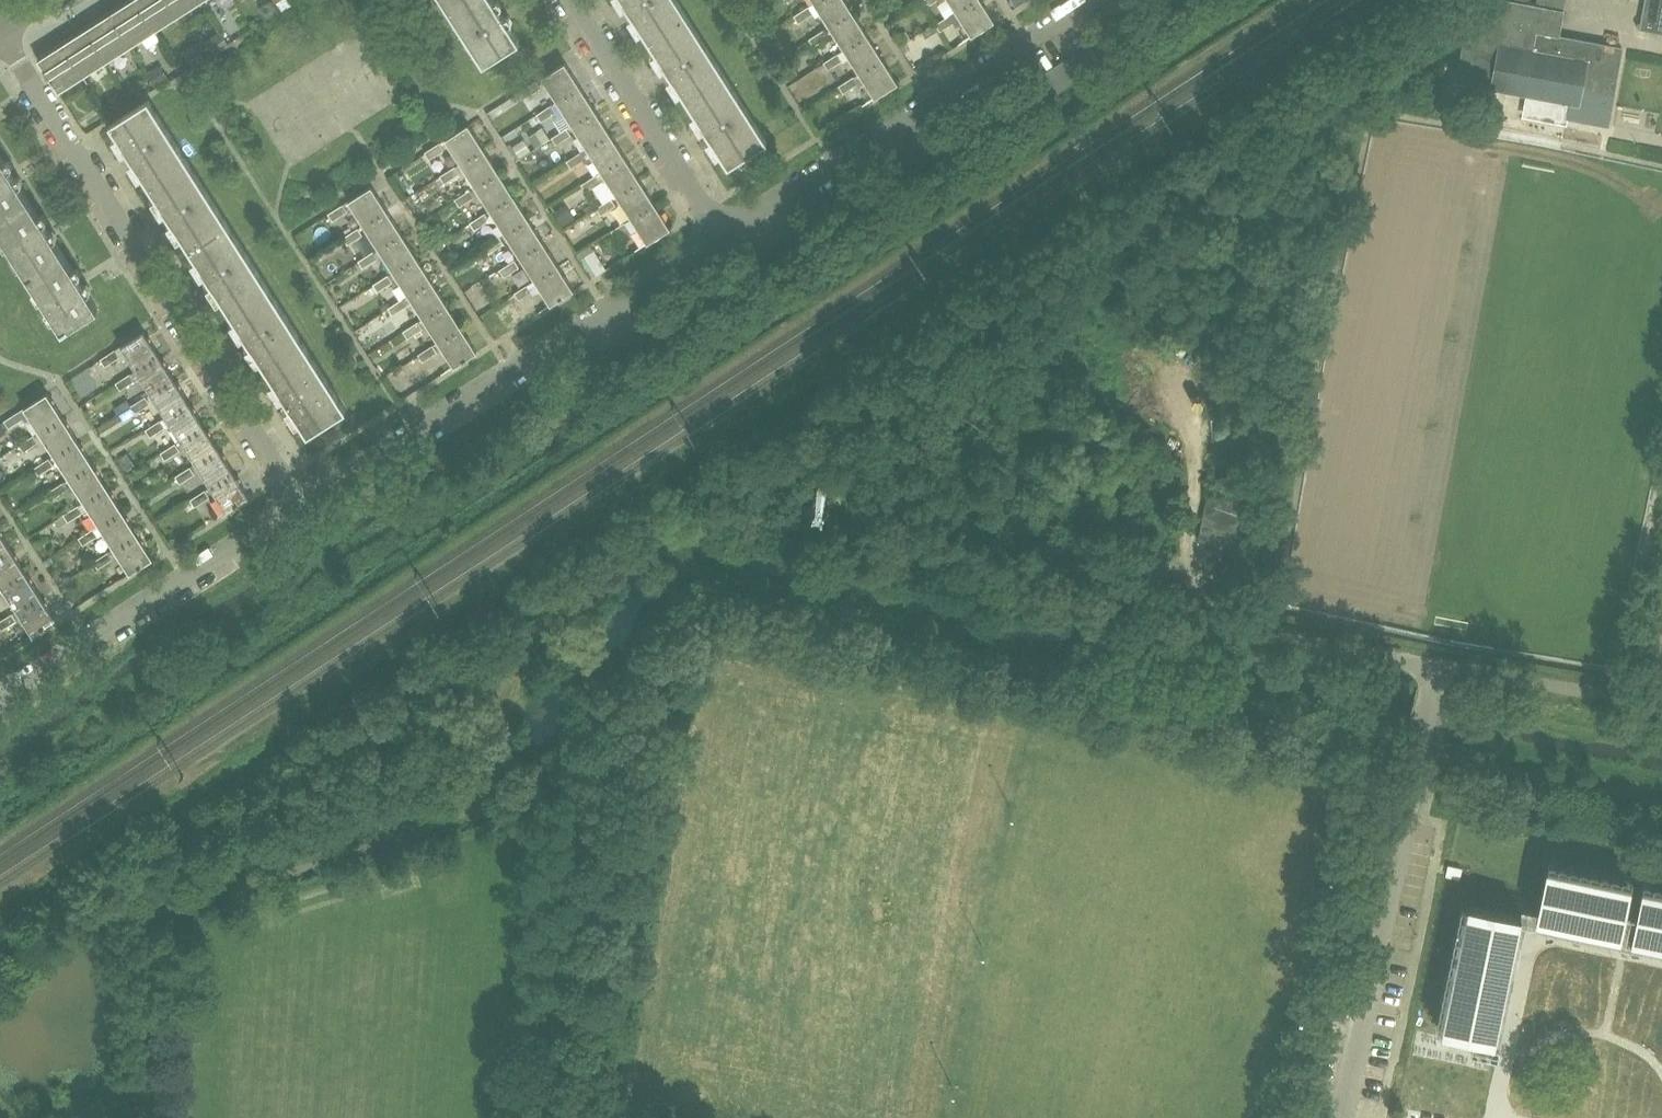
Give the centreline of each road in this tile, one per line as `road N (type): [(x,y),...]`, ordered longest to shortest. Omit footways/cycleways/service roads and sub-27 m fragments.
road 1 (residential): [(303,506),(0,31)]
road 2 (residential): [(303,506),(721,226)]
road 3 (unknown): [(490,1117),(557,1058),(878,1117)]
road 4 (residential): [(1069,0),(721,226)]
road 5 (unclassified): [(1342,1117),(1424,724)]
road 6 (residential): [(0,693),(303,506)]
road 7 (residential): [(721,226),(574,0)]
road 8 (residential): [(777,1099),(829,838)]
road 9 (residential): [(1091,1117),(1137,902)]

